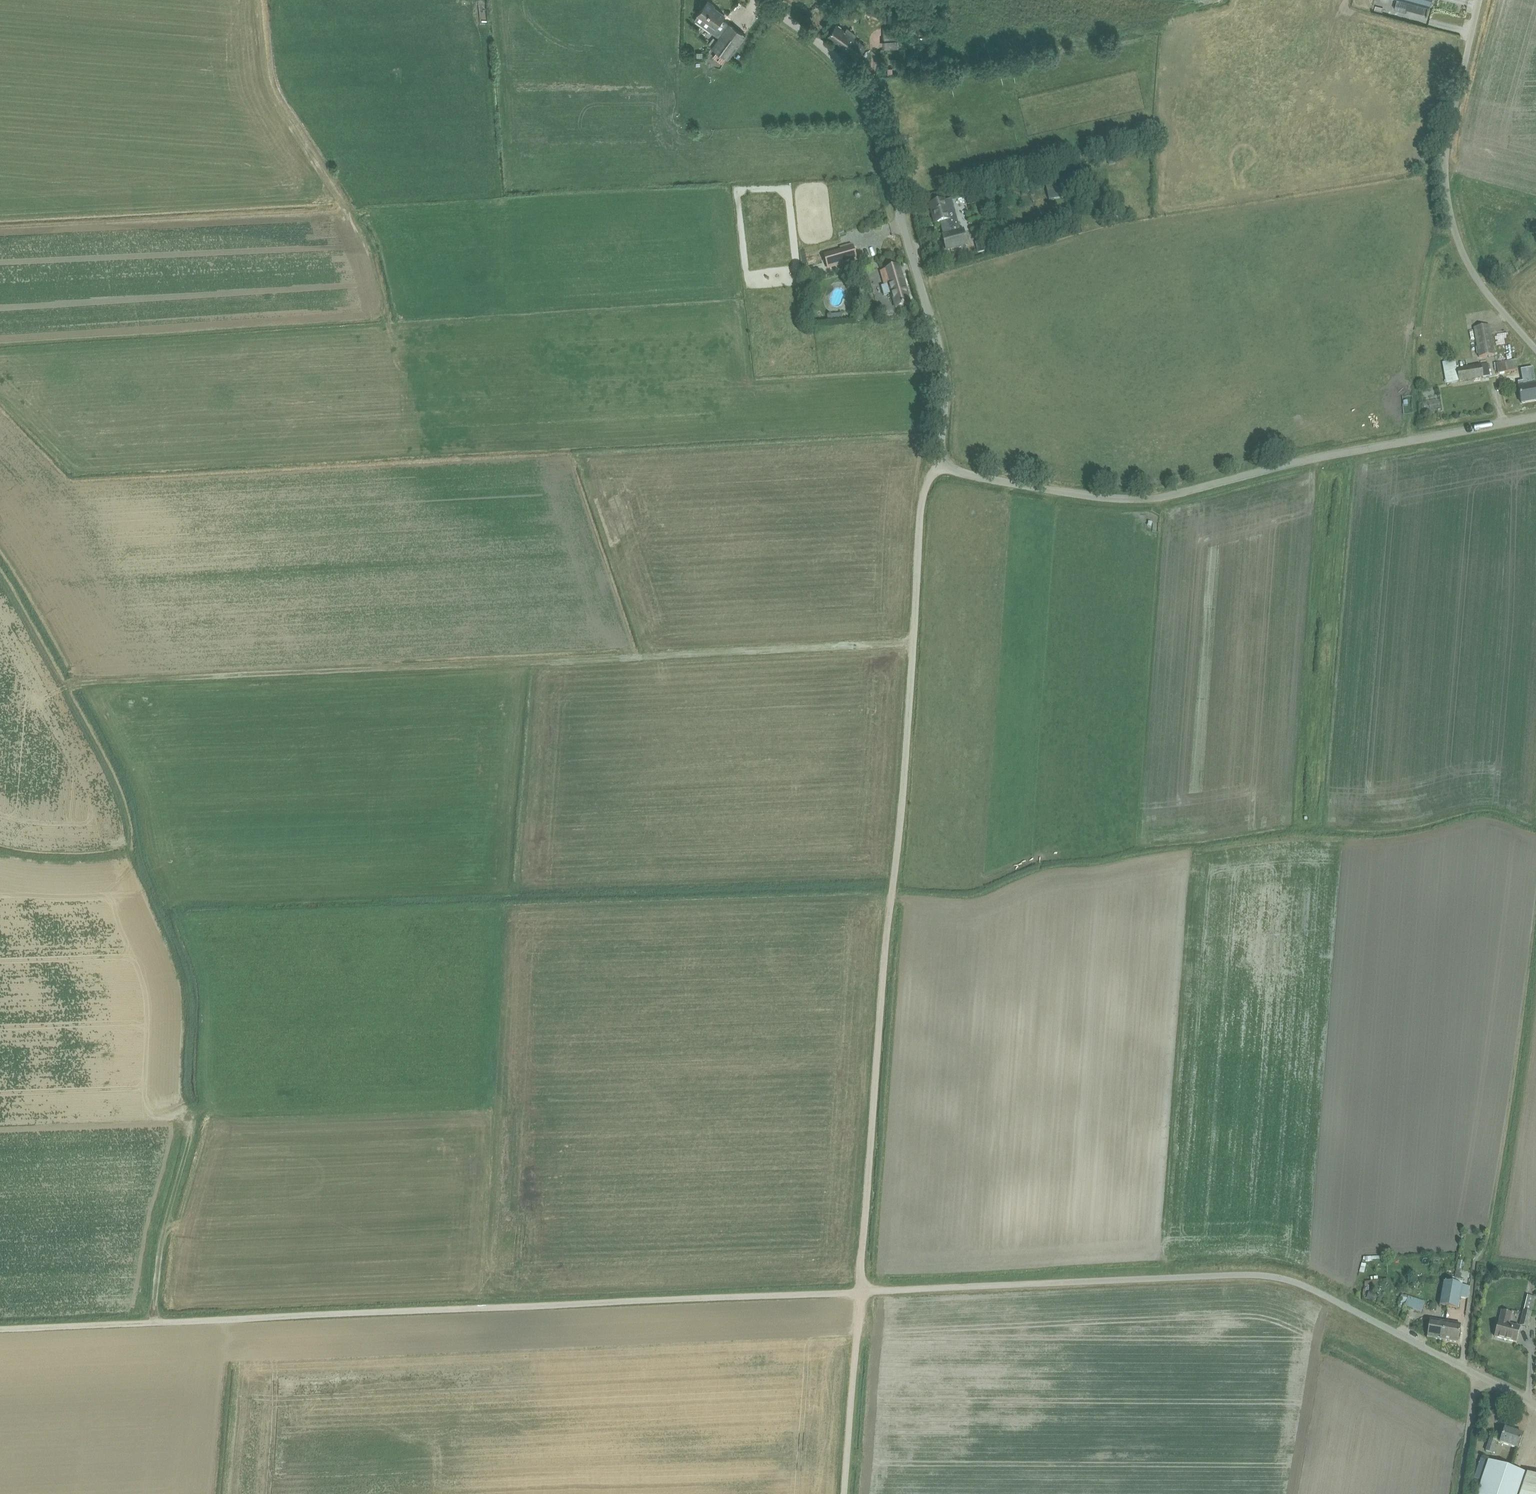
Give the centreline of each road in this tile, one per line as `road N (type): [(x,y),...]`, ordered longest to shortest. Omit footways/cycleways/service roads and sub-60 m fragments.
road 1 (track): [(0,1333),(864,1293)]
road 2 (track): [(864,1293),(926,491),(940,469)]
road 3 (unclassified): [(1463,1368),(1336,1302),(1267,1277),(864,1293)]
road 4 (unclassified): [(940,469),(1127,503),(1535,419)]
road 5 (unclassified): [(940,469),(942,364),(884,135),(843,64),(761,0)]
road 6 (unclassified): [(1535,346),(1479,279),(1452,224),(1451,147),(1485,0)]
road 7 (track): [(864,1293),(846,1493)]

